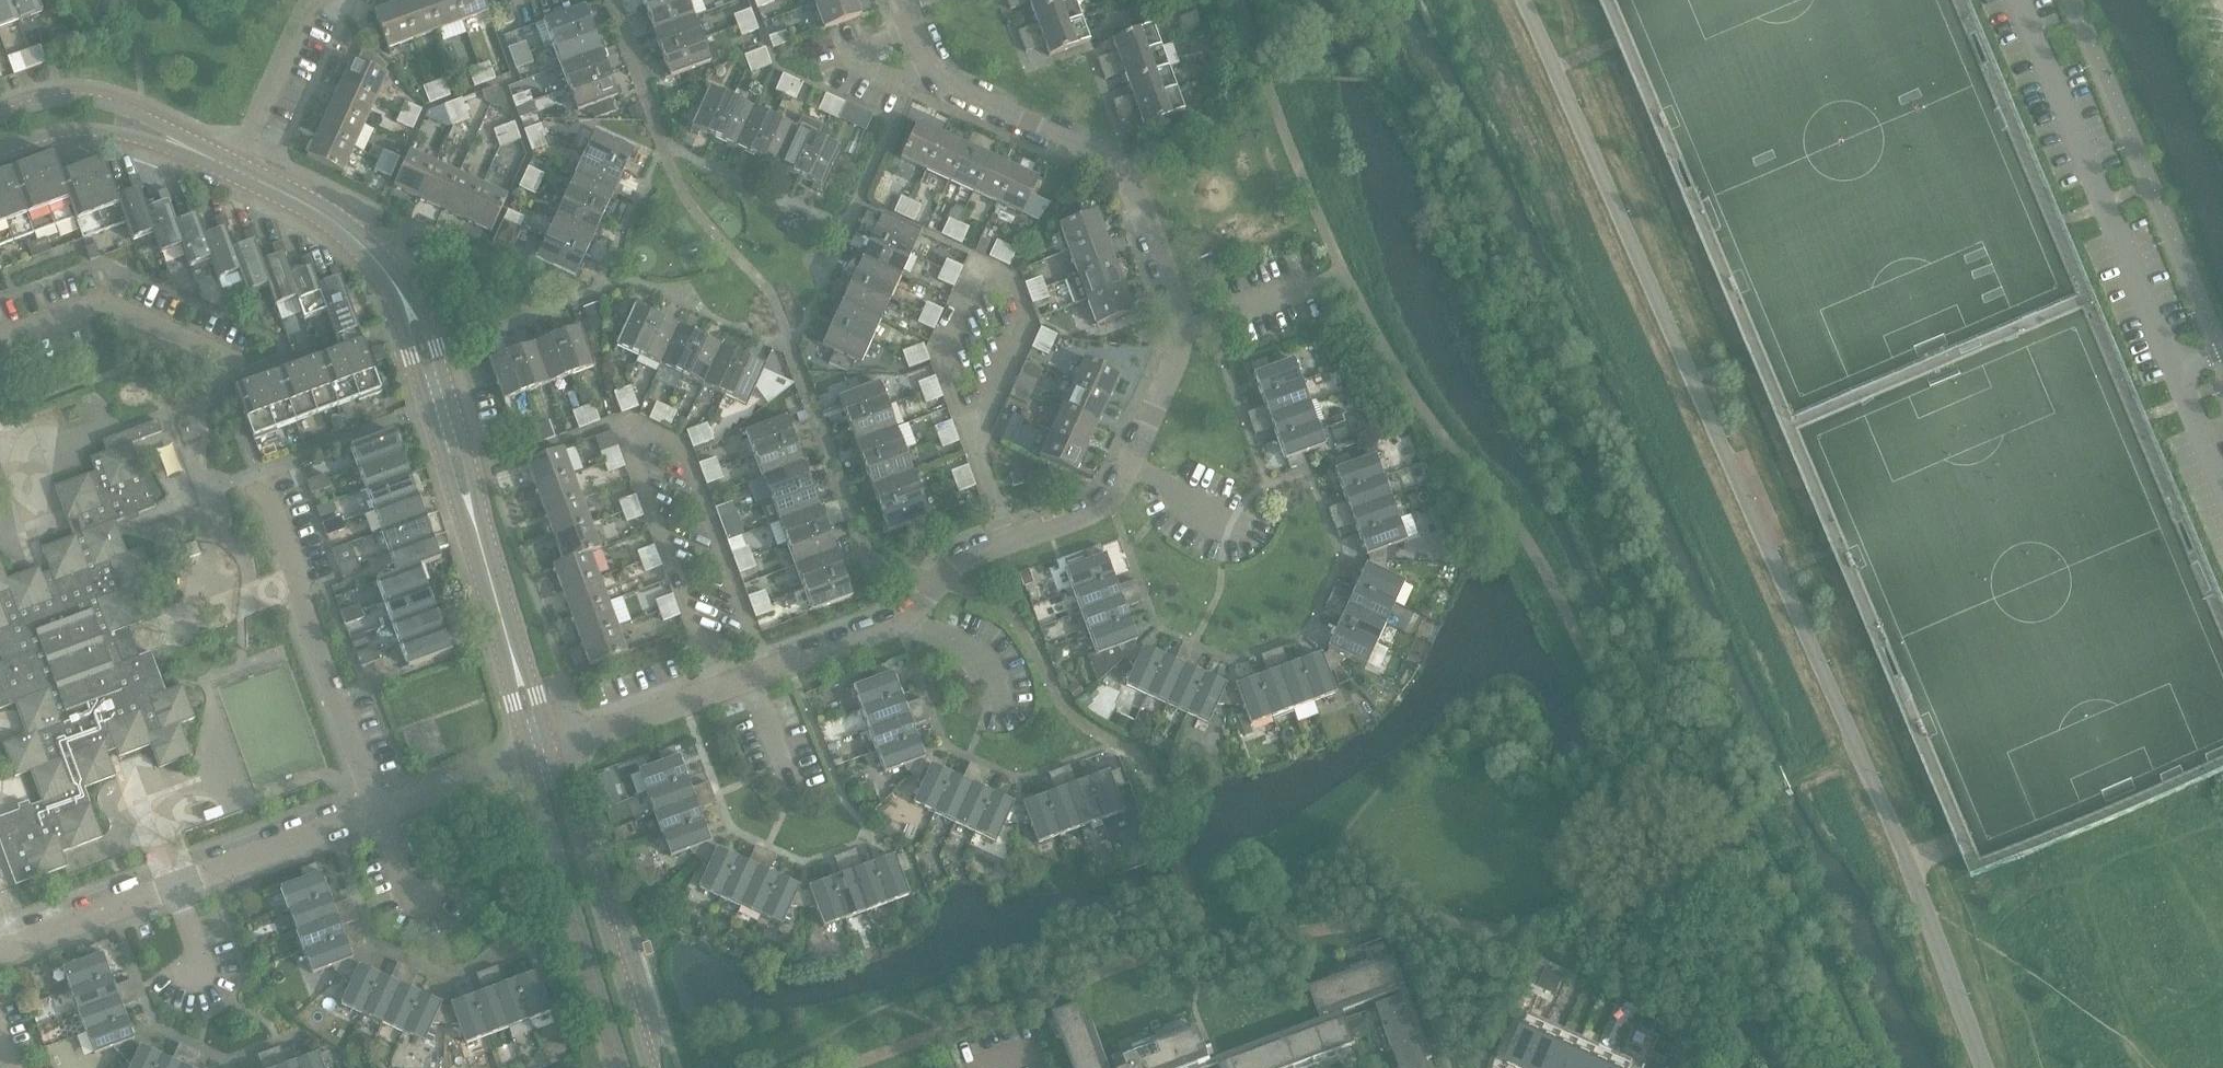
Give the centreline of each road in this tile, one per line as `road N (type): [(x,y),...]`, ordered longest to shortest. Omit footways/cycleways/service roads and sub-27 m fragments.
road 1 (motorway): [(1719,0),(2154,1067)]
road 2 (motorway): [(1751,0),(2186,1067)]
road 3 (motorway): [(2222,973),(1826,0)]
road 4 (unclassified): [(552,751),(421,305),(346,218),(237,161)]
road 5 (unclassified): [(230,177),(328,228),(391,300),(532,758)]
road 6 (residential): [(905,0),(929,65),(951,86),(1118,164),(1138,185),(1188,327),(1131,469)]
road 7 (residential): [(767,672),(682,444),(640,424),(622,430),(718,691)]
road 8 (residential): [(0,952),(379,814)]
road 9 (residential): [(379,814),(260,482)]
road 10 (unclassified): [(651,1067),(552,751)]
road 11 (unclassified): [(532,758),(626,1067)]
road 12 (residential): [(972,437),(1029,323),(1015,276),(977,259),(940,344)]
road 13 (unclassified): [(1985,1067),(1875,783)]
road 14 (residential): [(0,340),(103,301),(239,365)]
road 15 (unclassified): [(237,161),(99,101),(51,100),(0,115)]
road 16 (unclassified): [(0,152),(65,132),(101,132),(152,143),(230,177)]
road 17 (residential): [(237,161),(317,0)]
road 18 (residential): [(718,691),(552,751)]
road 19 (residential): [(379,814),(532,758)]
road 20 (residential): [(911,621),(767,672)]
road 21 (residential): [(1131,469),(1114,501),(1008,544)]
road 22 (residential): [(1008,544),(953,565),(911,621)]
road 23 (residential): [(1003,697),(983,653),(911,621)]

